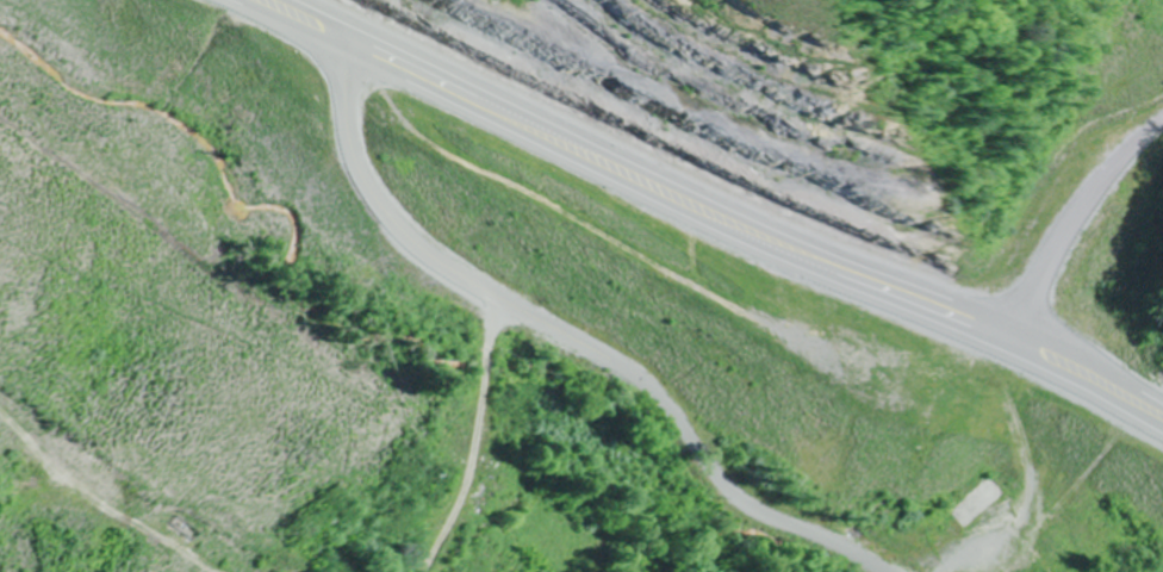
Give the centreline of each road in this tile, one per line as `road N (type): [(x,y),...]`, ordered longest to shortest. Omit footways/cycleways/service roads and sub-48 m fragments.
road 1 (primary): [(1162,414),(328,0)]
road 2 (residential): [(365,13),(348,141),(361,186),(392,230),(621,352),(677,403),(739,483),(909,571)]

